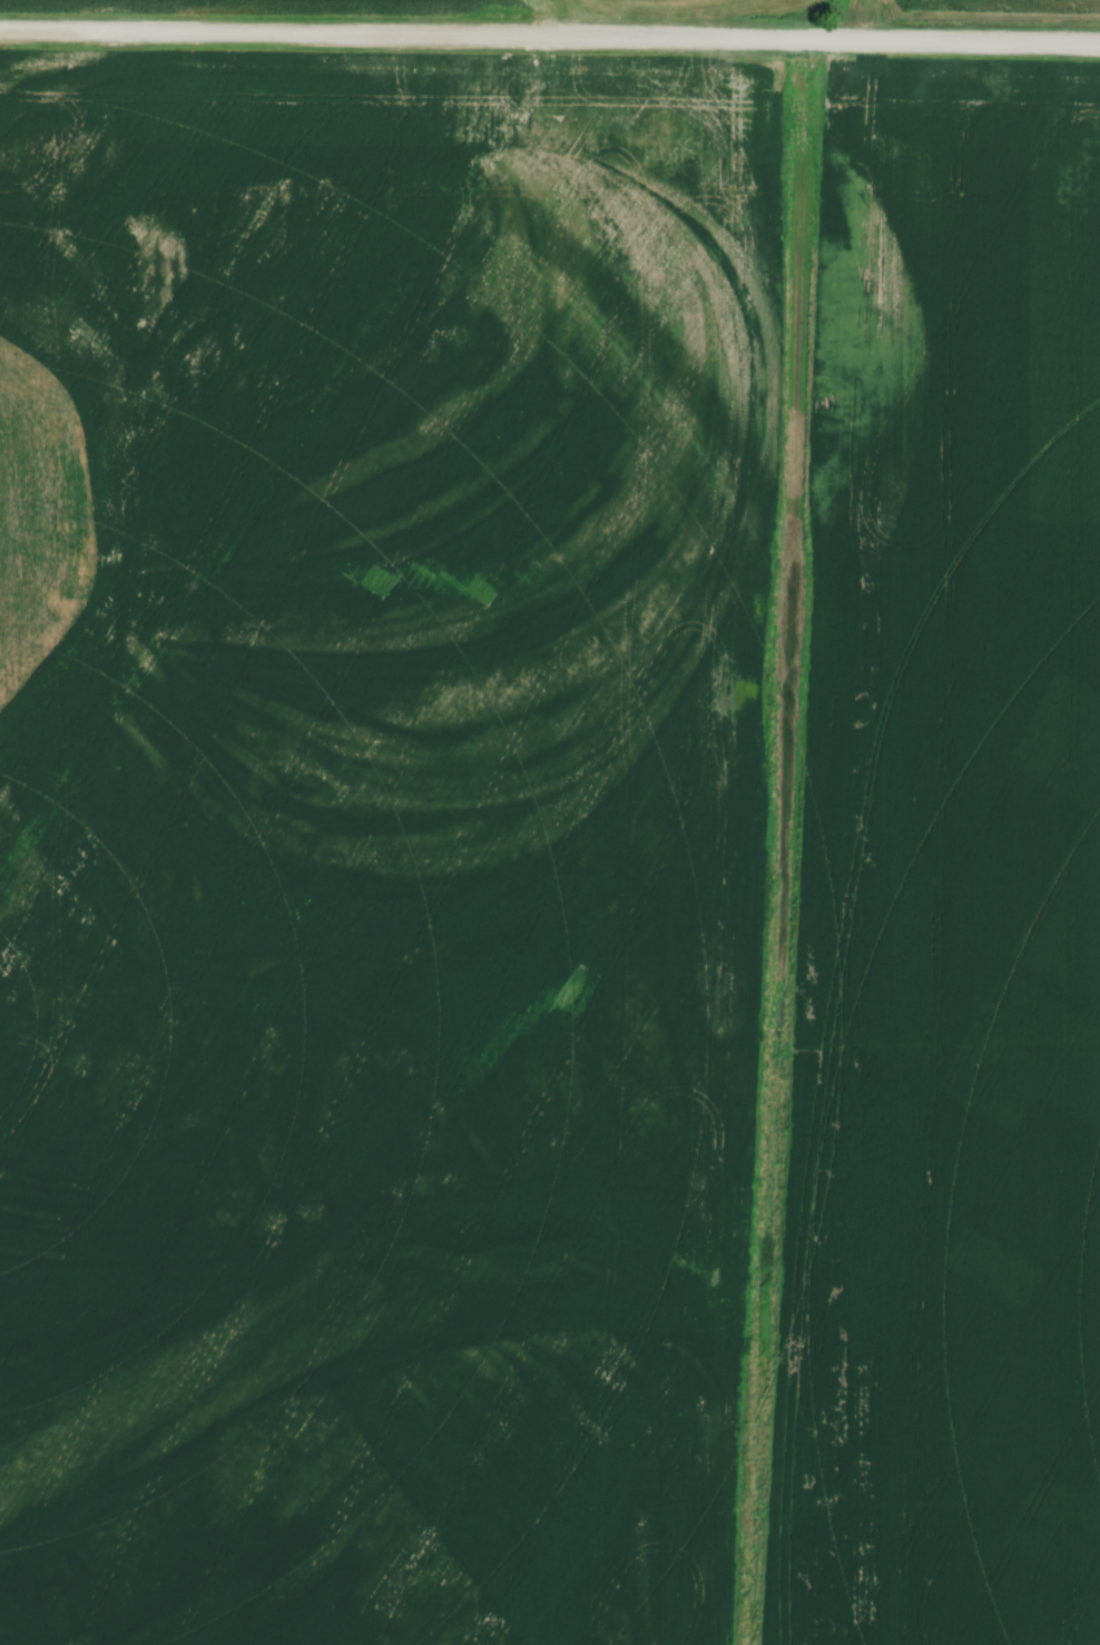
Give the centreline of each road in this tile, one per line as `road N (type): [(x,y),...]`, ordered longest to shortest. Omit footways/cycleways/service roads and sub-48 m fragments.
road 1 (residential): [(0,36),(1099,50)]

